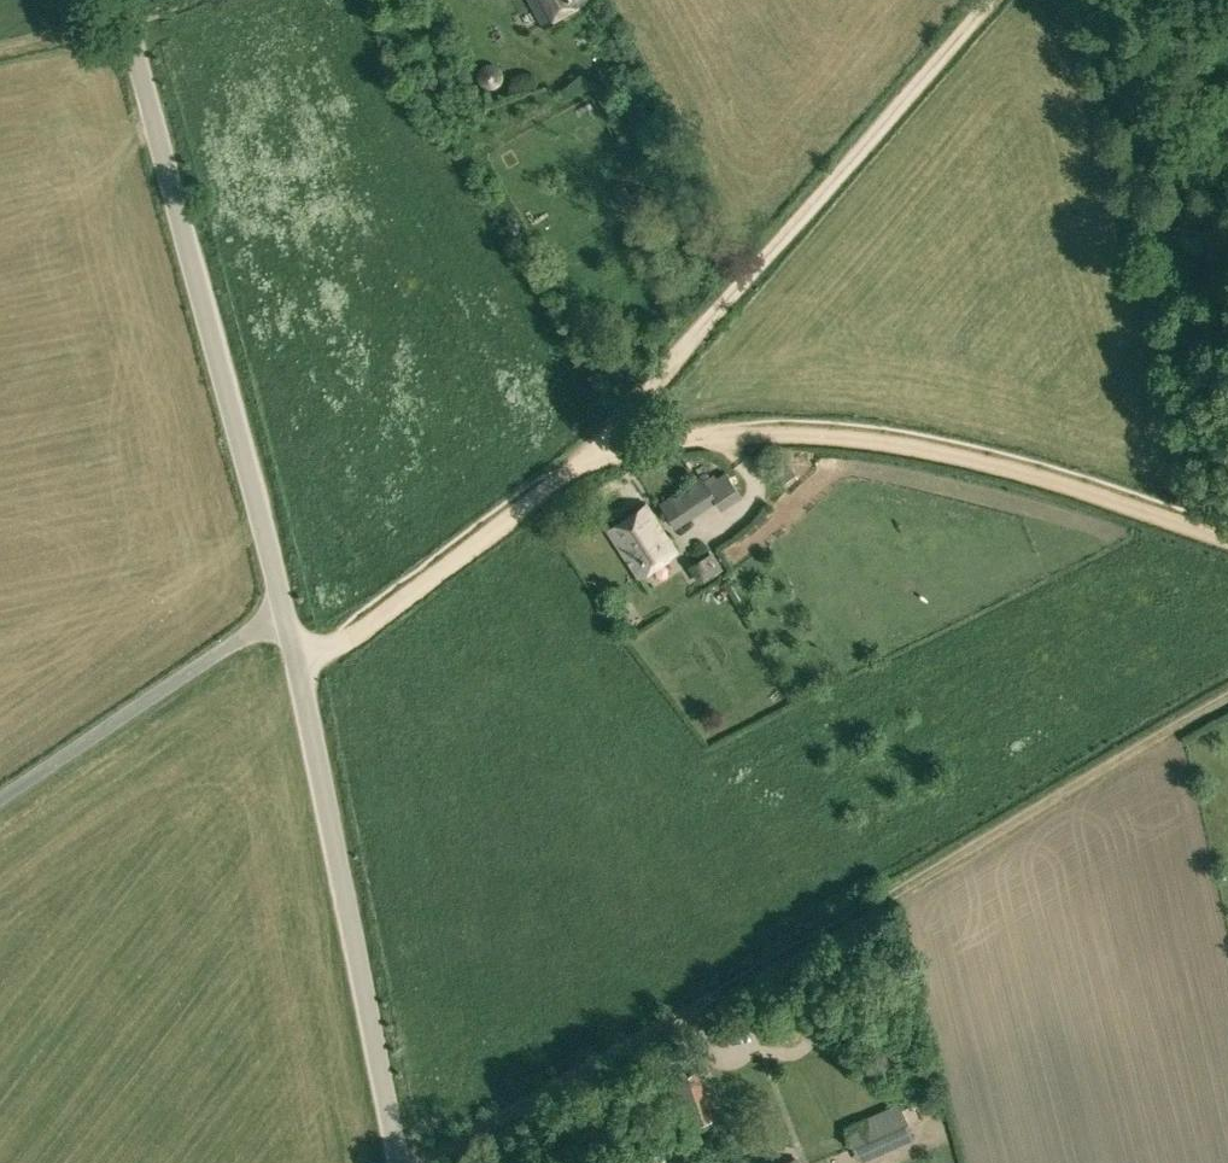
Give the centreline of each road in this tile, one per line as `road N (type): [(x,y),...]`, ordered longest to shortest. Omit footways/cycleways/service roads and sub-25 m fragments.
road 1 (track): [(299,667),(351,637),(591,459),(988,0)]
road 2 (track): [(428,1162),(1227,698)]
road 3 (unclassified): [(286,611),(119,0)]
road 4 (track): [(637,447),(777,433),(899,440),(1100,492),(1227,539)]
road 5 (unclassified): [(400,1162),(286,611)]
road 6 (unclassified): [(0,800),(286,611)]

